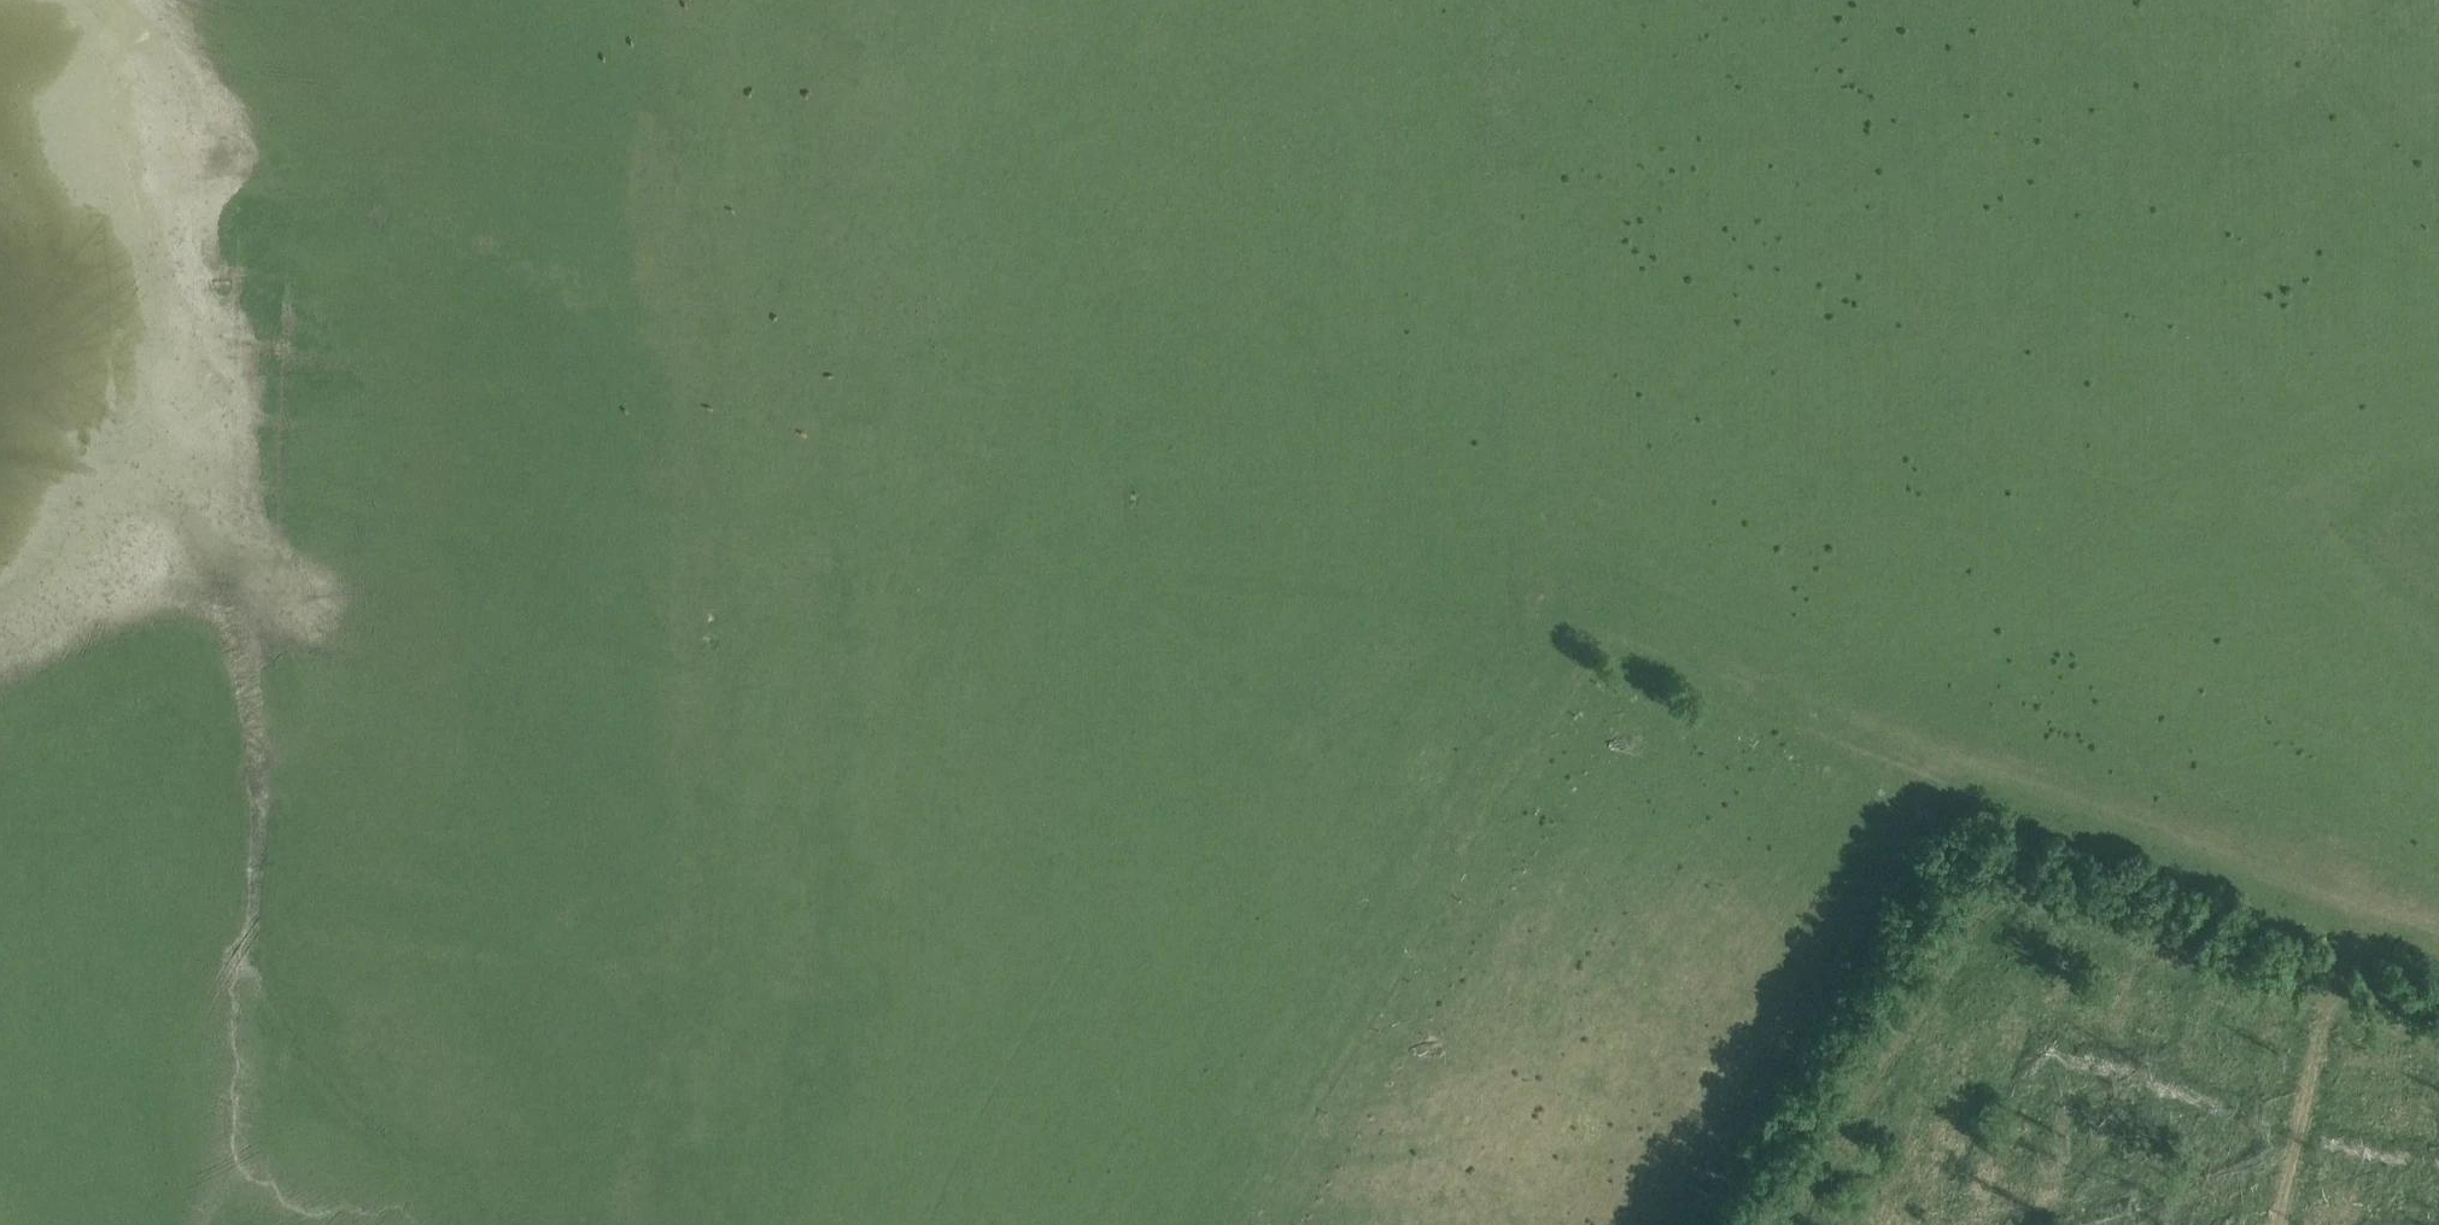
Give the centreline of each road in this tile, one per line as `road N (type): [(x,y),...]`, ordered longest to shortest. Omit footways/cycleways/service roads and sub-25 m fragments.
road 1 (track): [(1663,1224),(1932,781)]
road 2 (track): [(2314,906),(2246,1224)]

